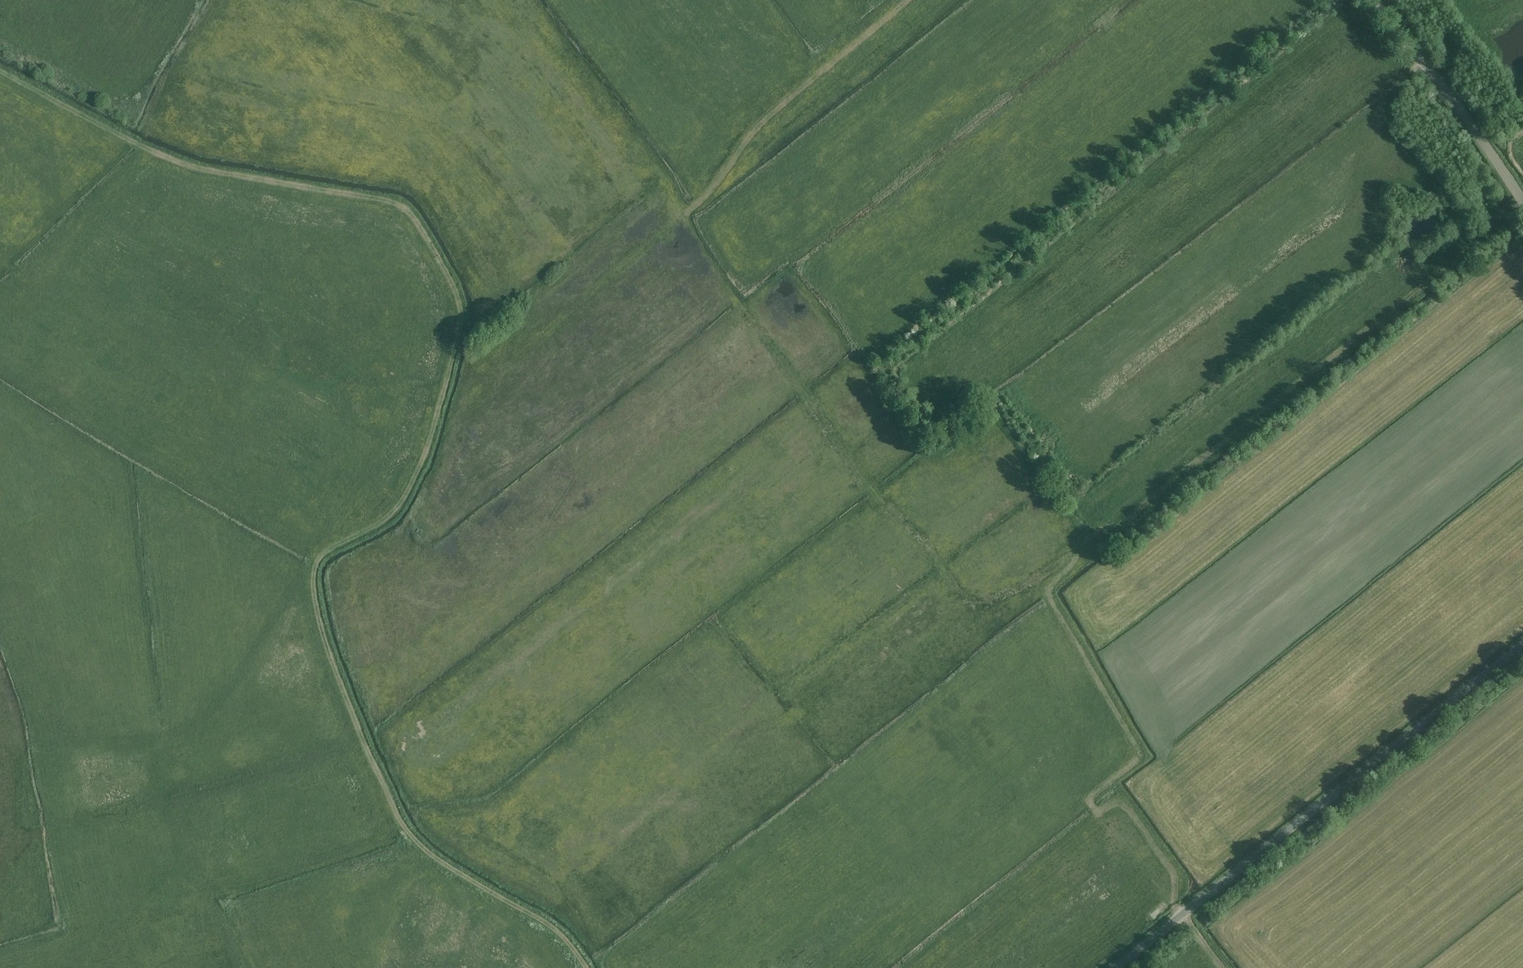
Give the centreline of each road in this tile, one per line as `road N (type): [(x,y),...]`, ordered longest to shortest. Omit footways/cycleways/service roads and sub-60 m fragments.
road 1 (residential): [(1124,967),(1522,643)]
road 2 (unclassified): [(1522,200),(1374,0)]

